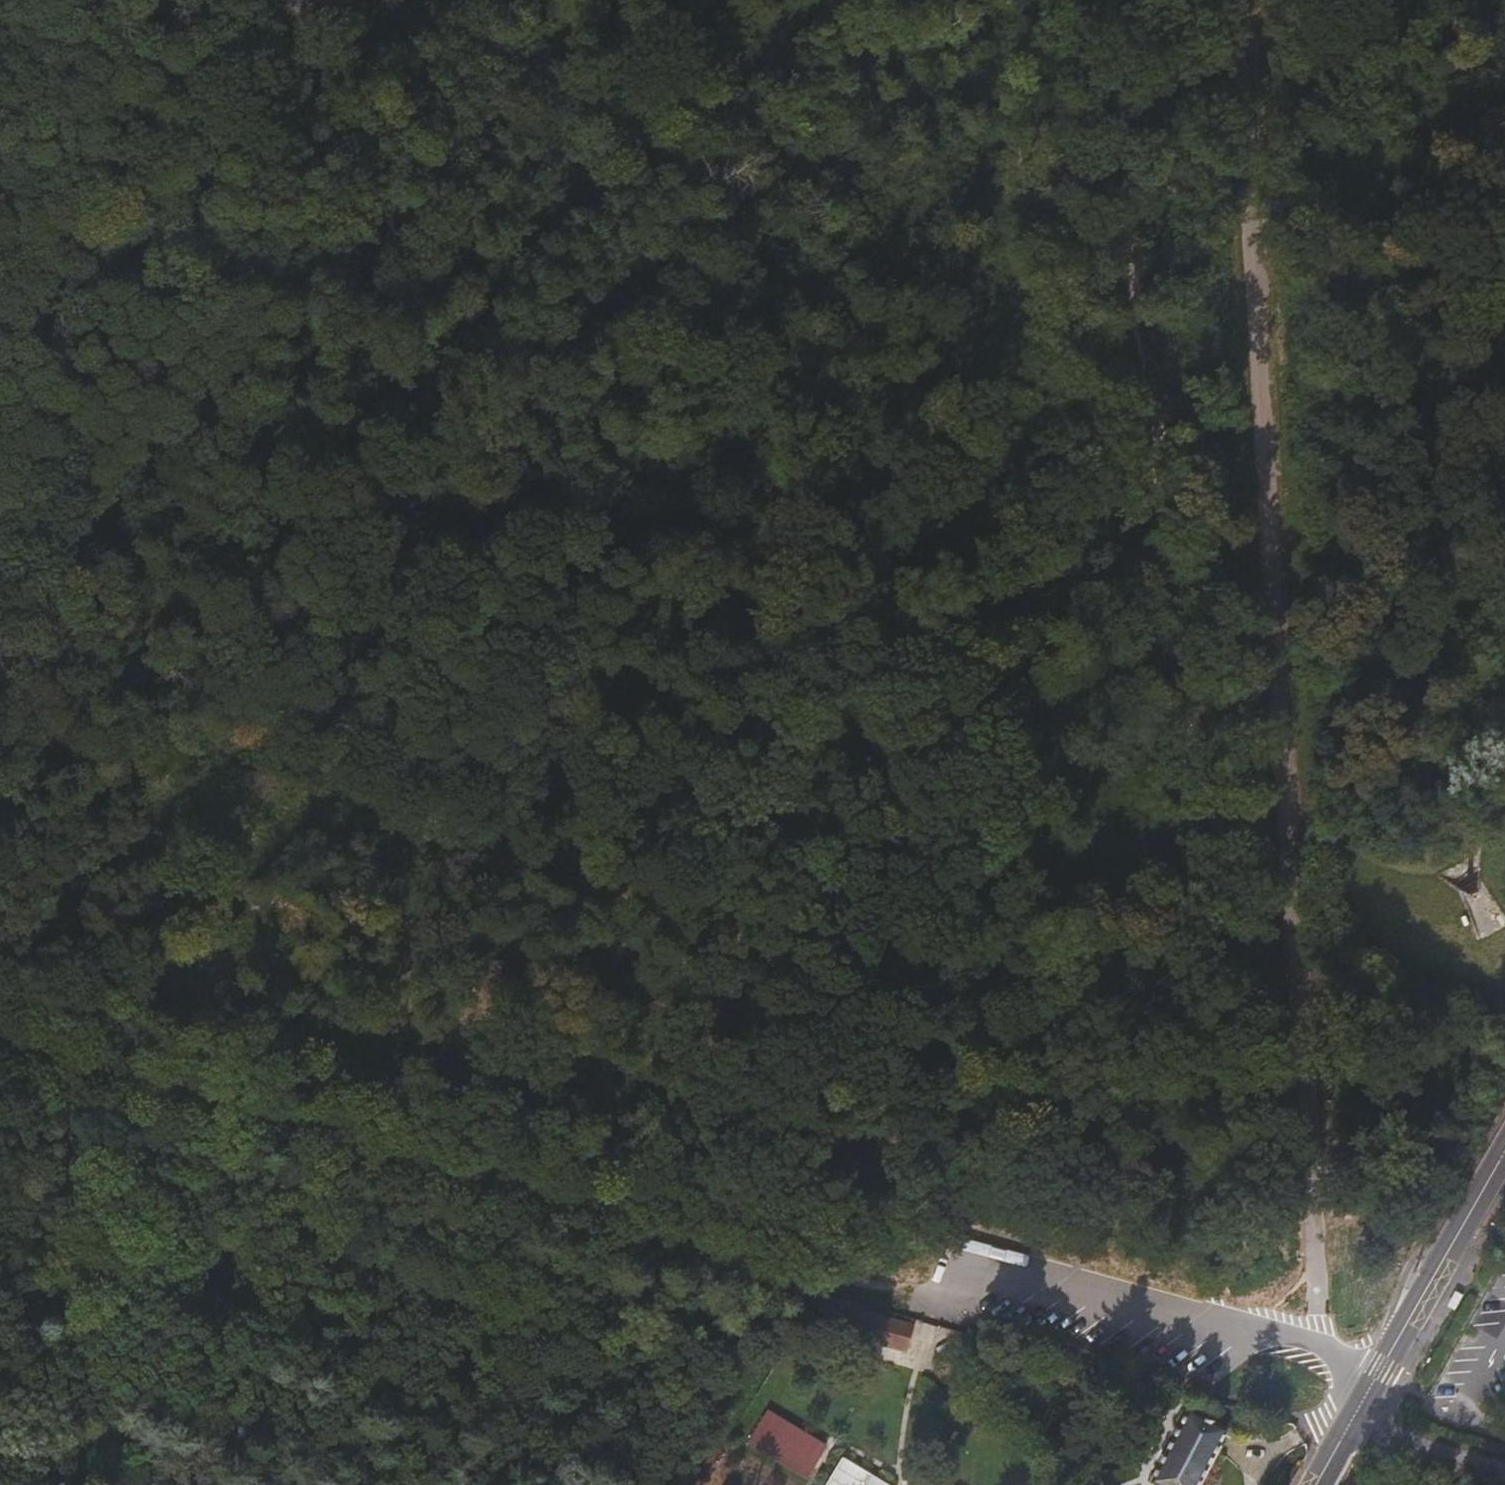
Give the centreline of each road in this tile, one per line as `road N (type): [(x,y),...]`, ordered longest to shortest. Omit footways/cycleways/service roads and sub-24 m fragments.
road 1 (track): [(947,1268),(907,1290),(672,1237),(0,1045)]
road 2 (secondary): [(1375,1381),(1504,1151)]

